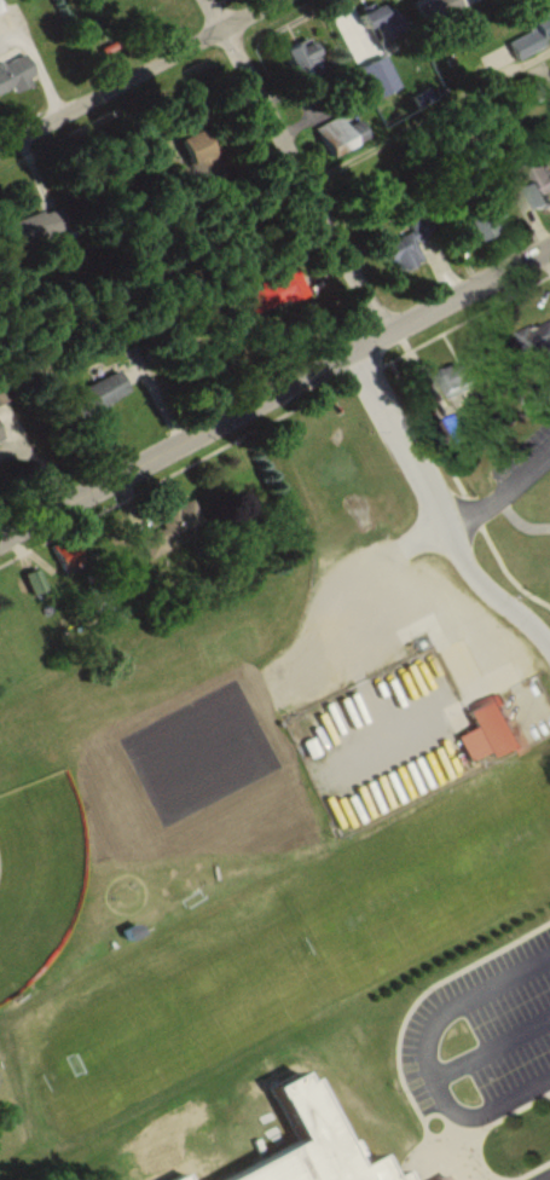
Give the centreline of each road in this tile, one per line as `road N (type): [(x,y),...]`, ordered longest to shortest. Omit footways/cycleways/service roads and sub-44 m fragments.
road 1 (tertiary): [(0,542),(549,253)]
road 2 (residential): [(384,342),(208,0)]
road 3 (residential): [(353,359),(477,579),(549,646)]
road 4 (residential): [(0,146),(272,0)]

